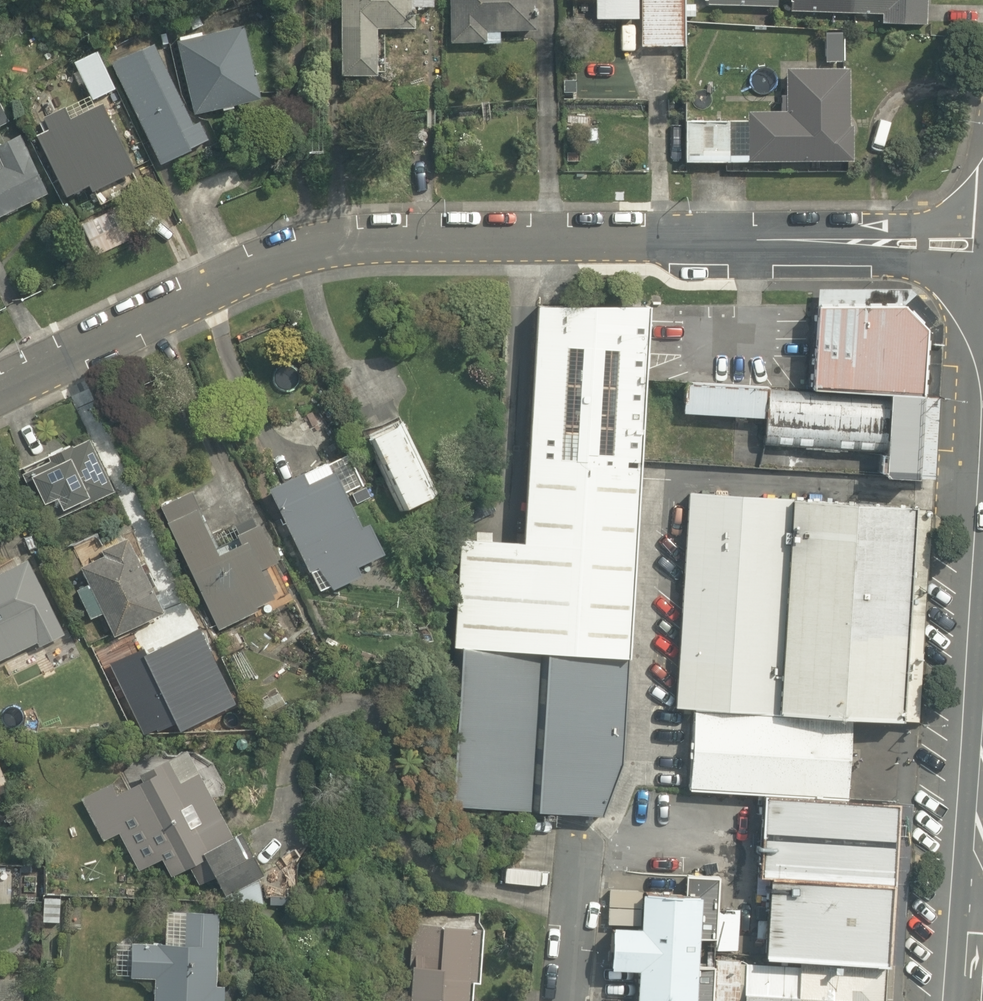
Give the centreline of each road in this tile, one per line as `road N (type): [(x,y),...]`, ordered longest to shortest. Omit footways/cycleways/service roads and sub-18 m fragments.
road 1 (unclassified): [(982,244),(374,243),(297,258),(0,384)]
road 2 (secondary): [(973,1000),(982,852)]
road 3 (residential): [(571,1000),(582,856)]

